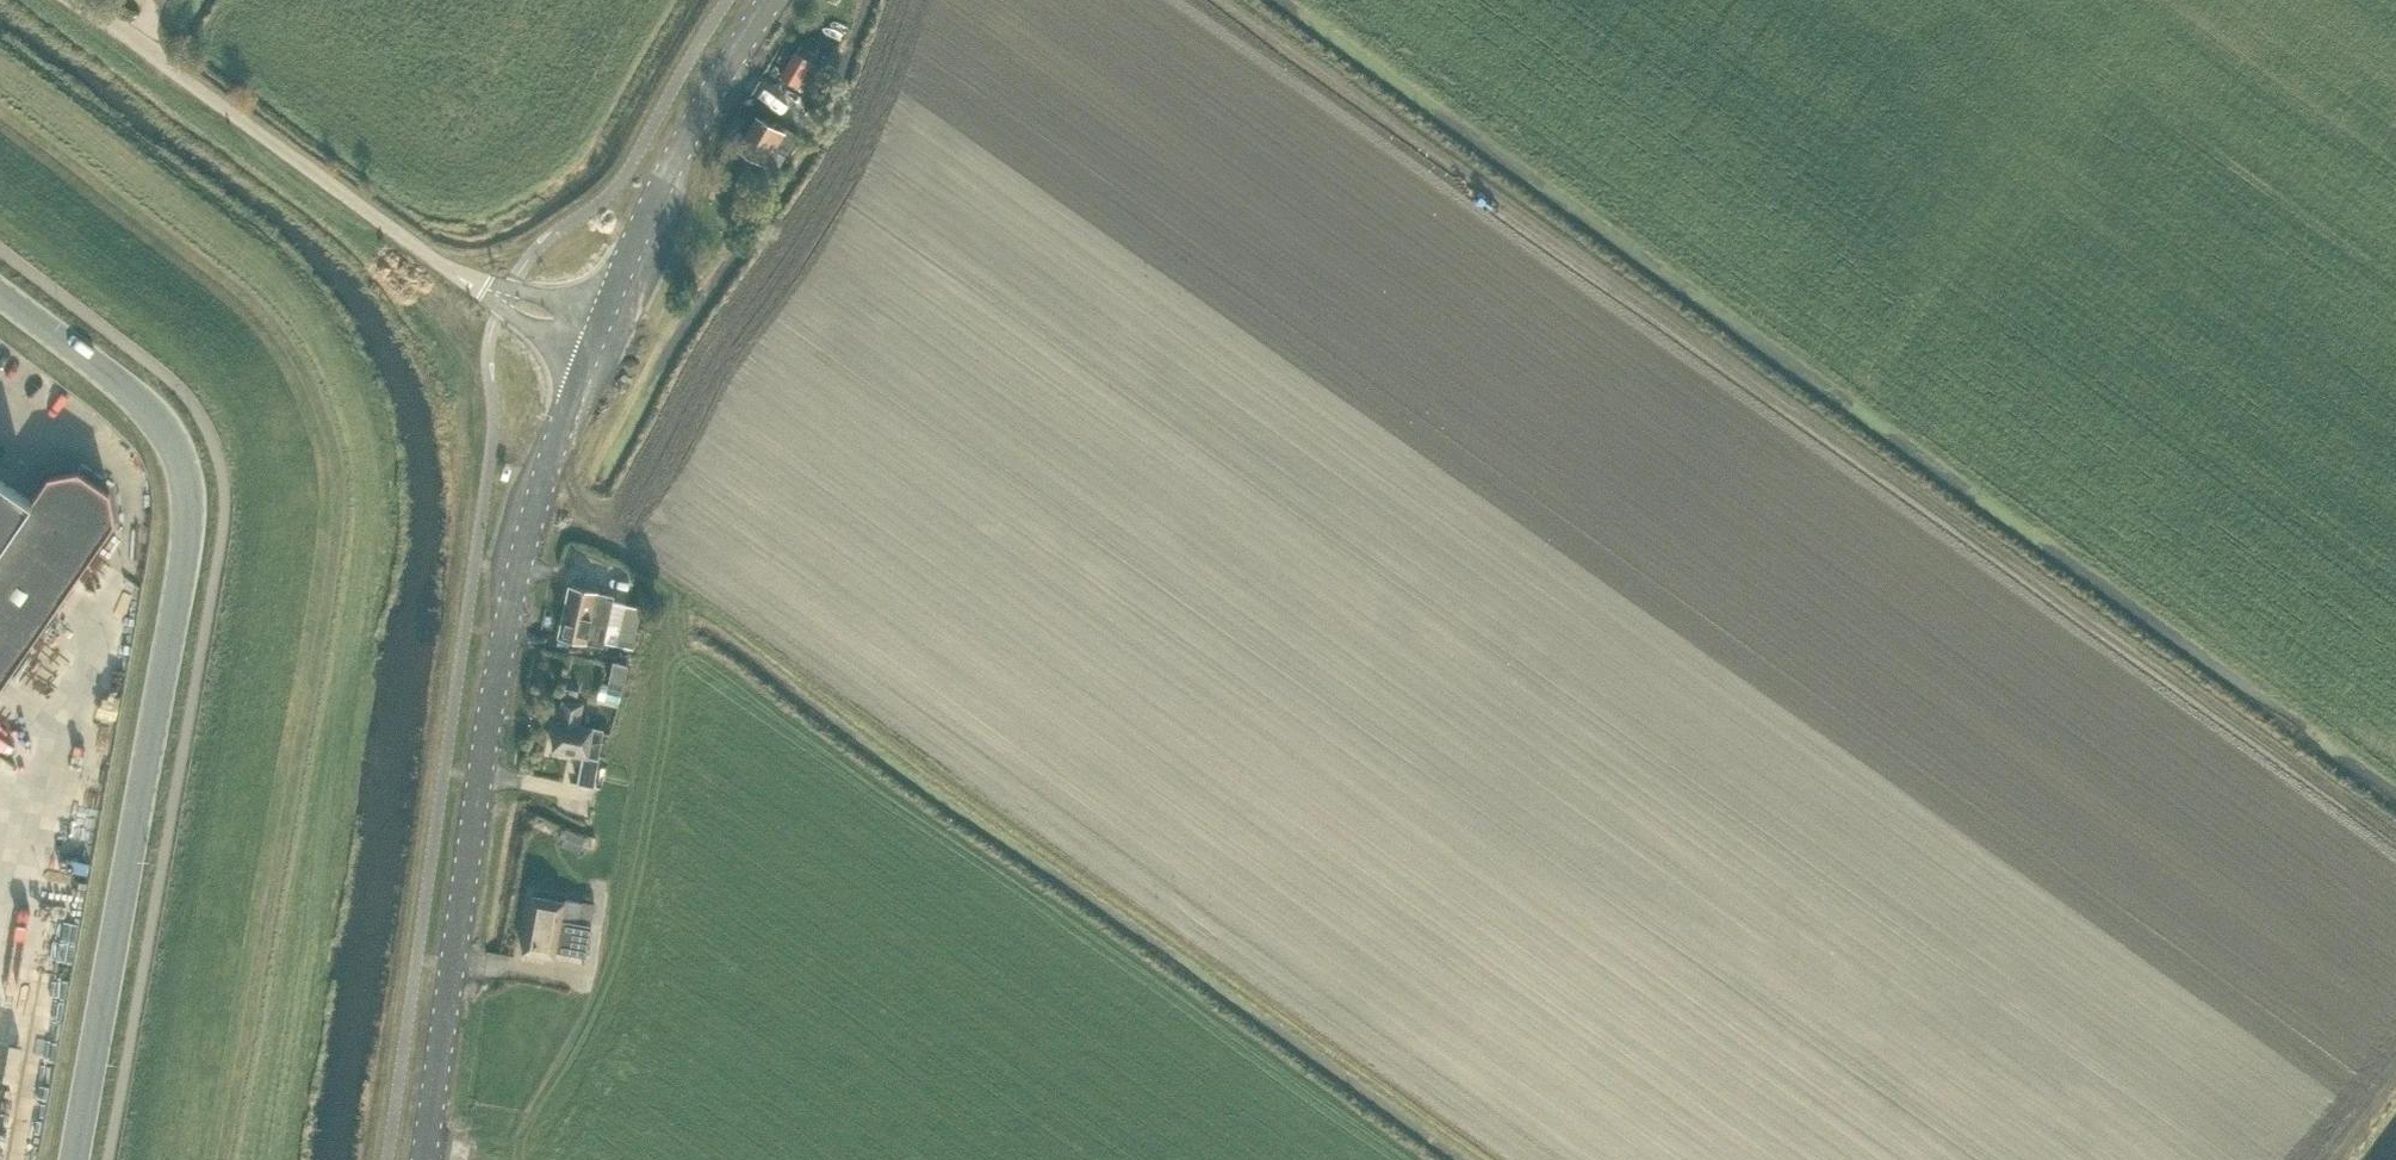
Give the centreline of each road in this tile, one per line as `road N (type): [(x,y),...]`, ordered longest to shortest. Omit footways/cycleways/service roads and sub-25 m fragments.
road 1 (unclassified): [(72,1159),(184,555),(185,508),(170,441),(150,416),(0,294)]
road 2 (primary): [(424,1159),(505,634),(549,461),(585,361)]
road 3 (unclassified): [(465,279),(79,0)]
road 4 (primary): [(602,318),(677,153),(770,0)]
road 5 (unclassified): [(465,279),(585,361)]
road 6 (unclassified): [(602,318),(465,279)]

